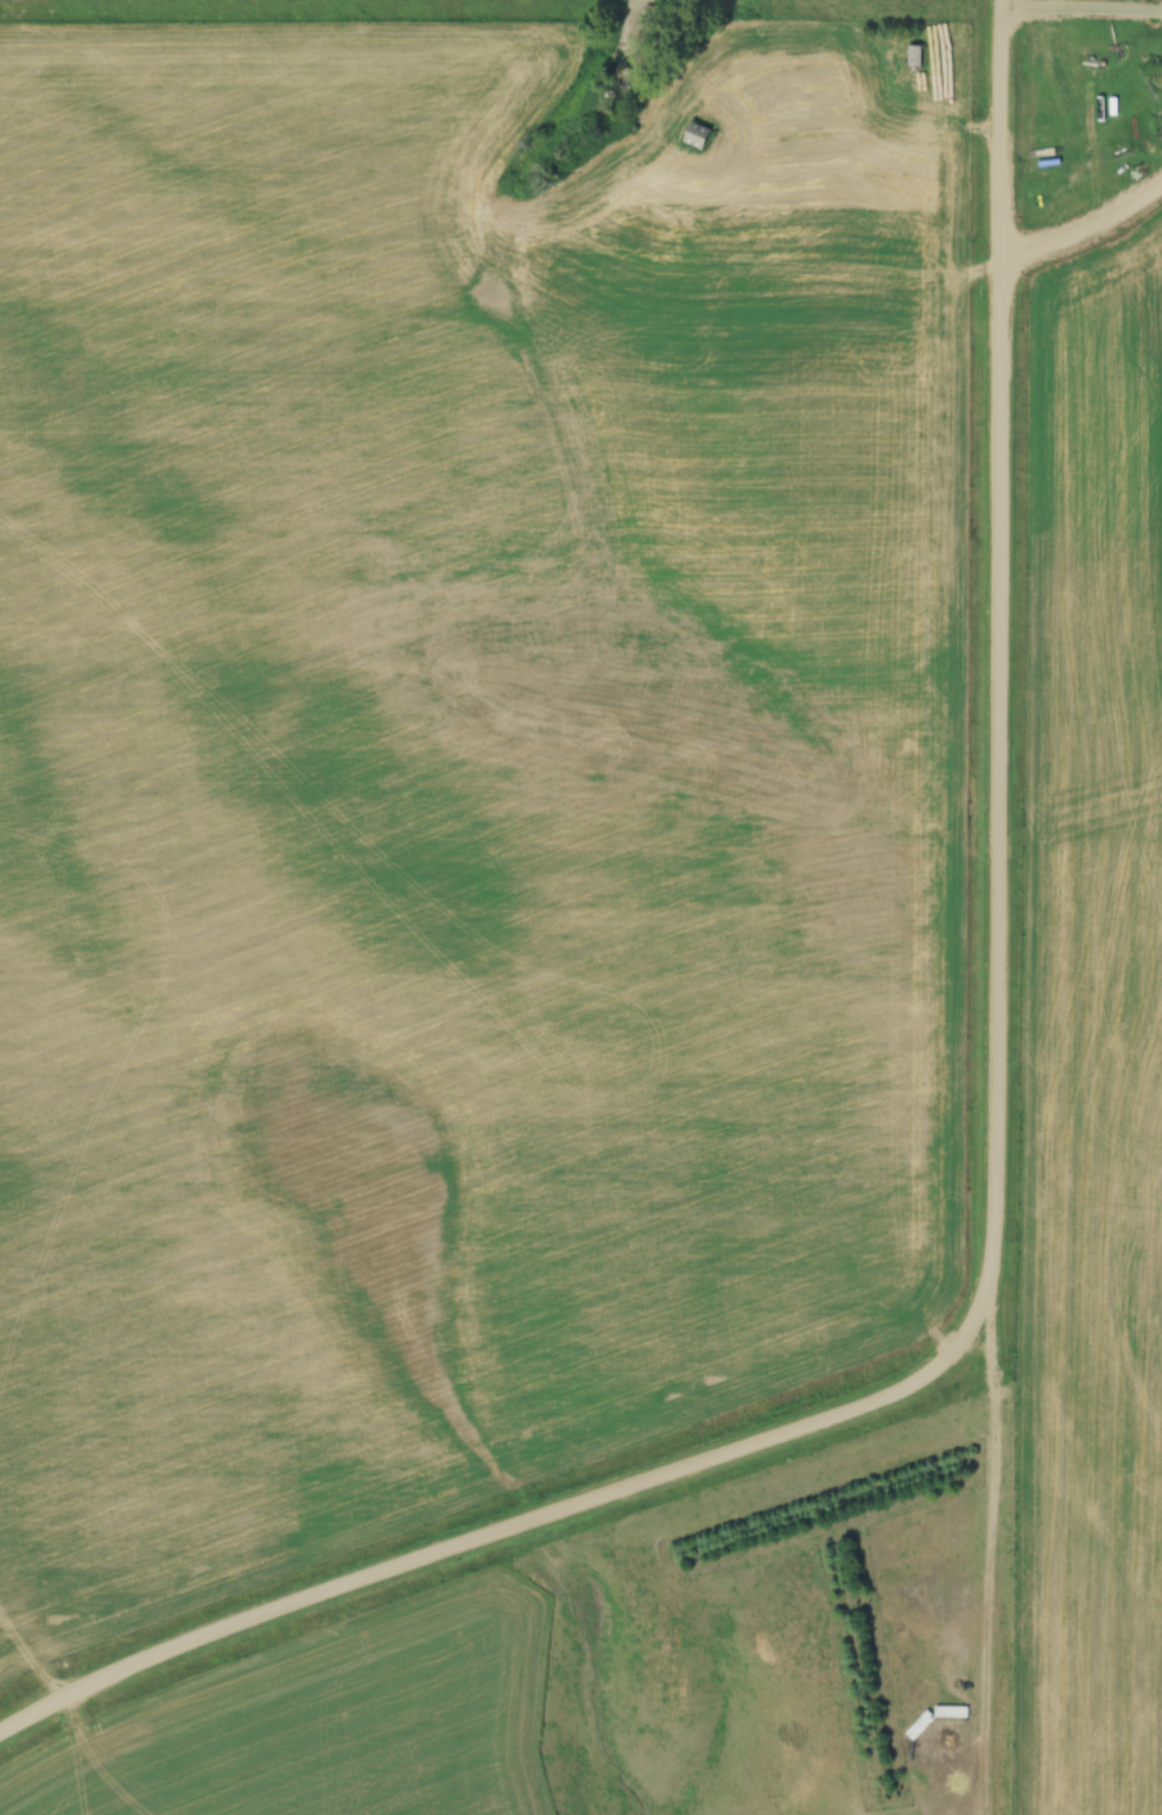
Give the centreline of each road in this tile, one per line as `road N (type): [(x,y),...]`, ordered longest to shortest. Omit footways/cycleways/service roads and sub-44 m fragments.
road 1 (tertiary): [(0,1738),(239,1631),(858,1416),(935,1379),(964,1347),(991,1278),(995,1208),(1003,0)]

